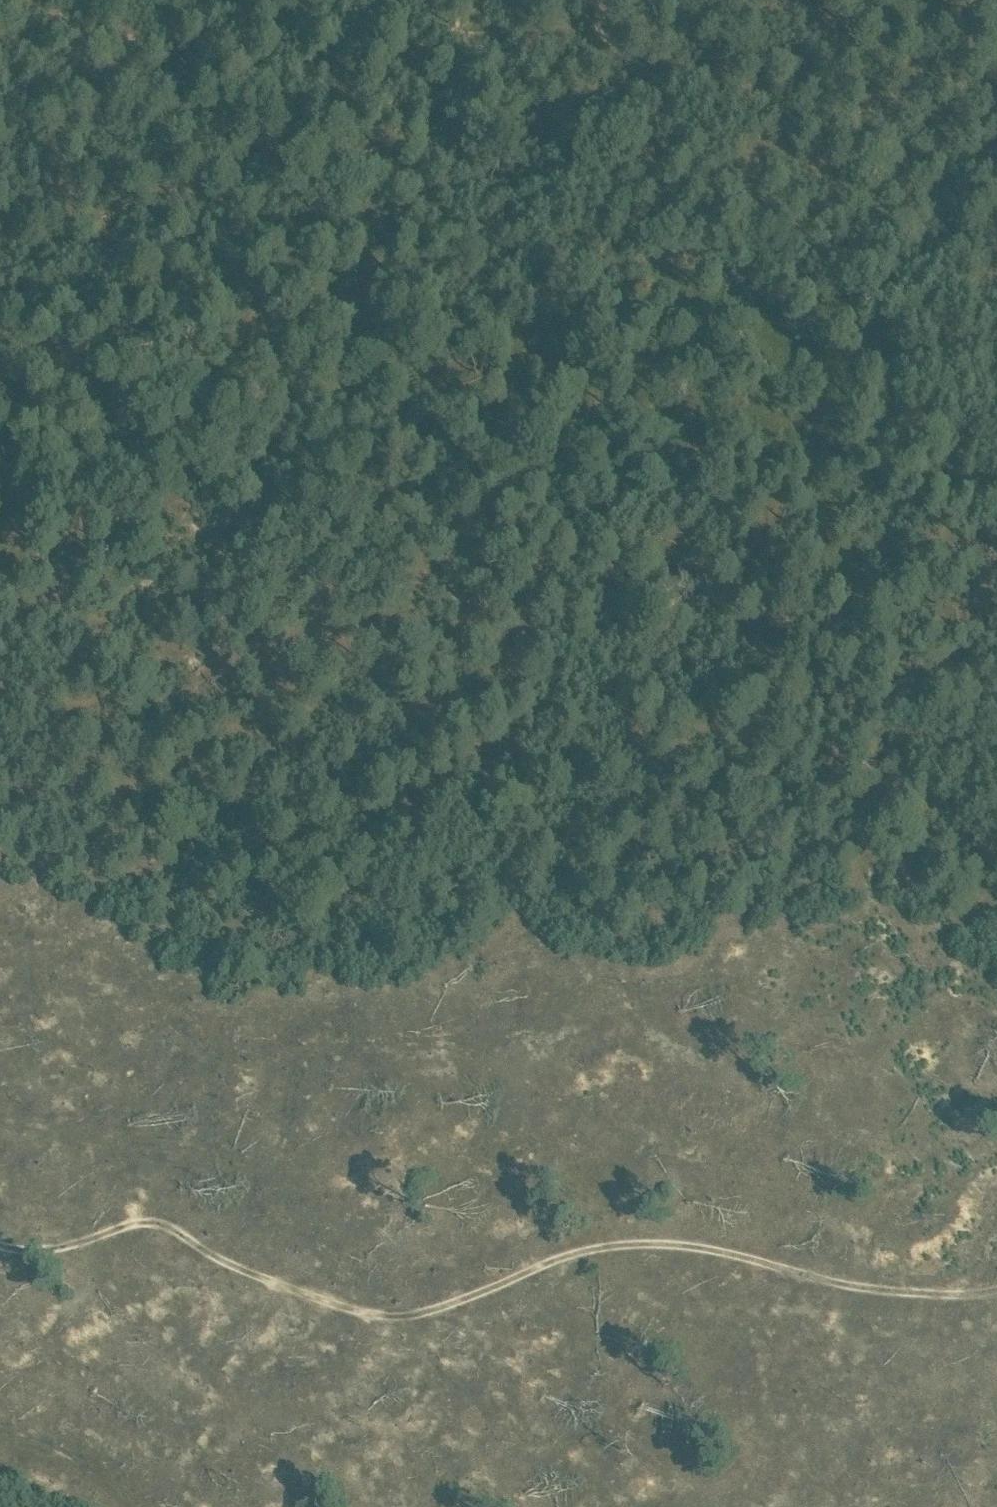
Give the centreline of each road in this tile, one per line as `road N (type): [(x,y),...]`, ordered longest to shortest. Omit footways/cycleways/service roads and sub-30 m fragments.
road 1 (track): [(996,1289),(876,1290),(697,1246),(621,1244),(544,1263),(429,1310),(383,1315),(227,1263),(159,1222),(63,1247),(0,1248)]

